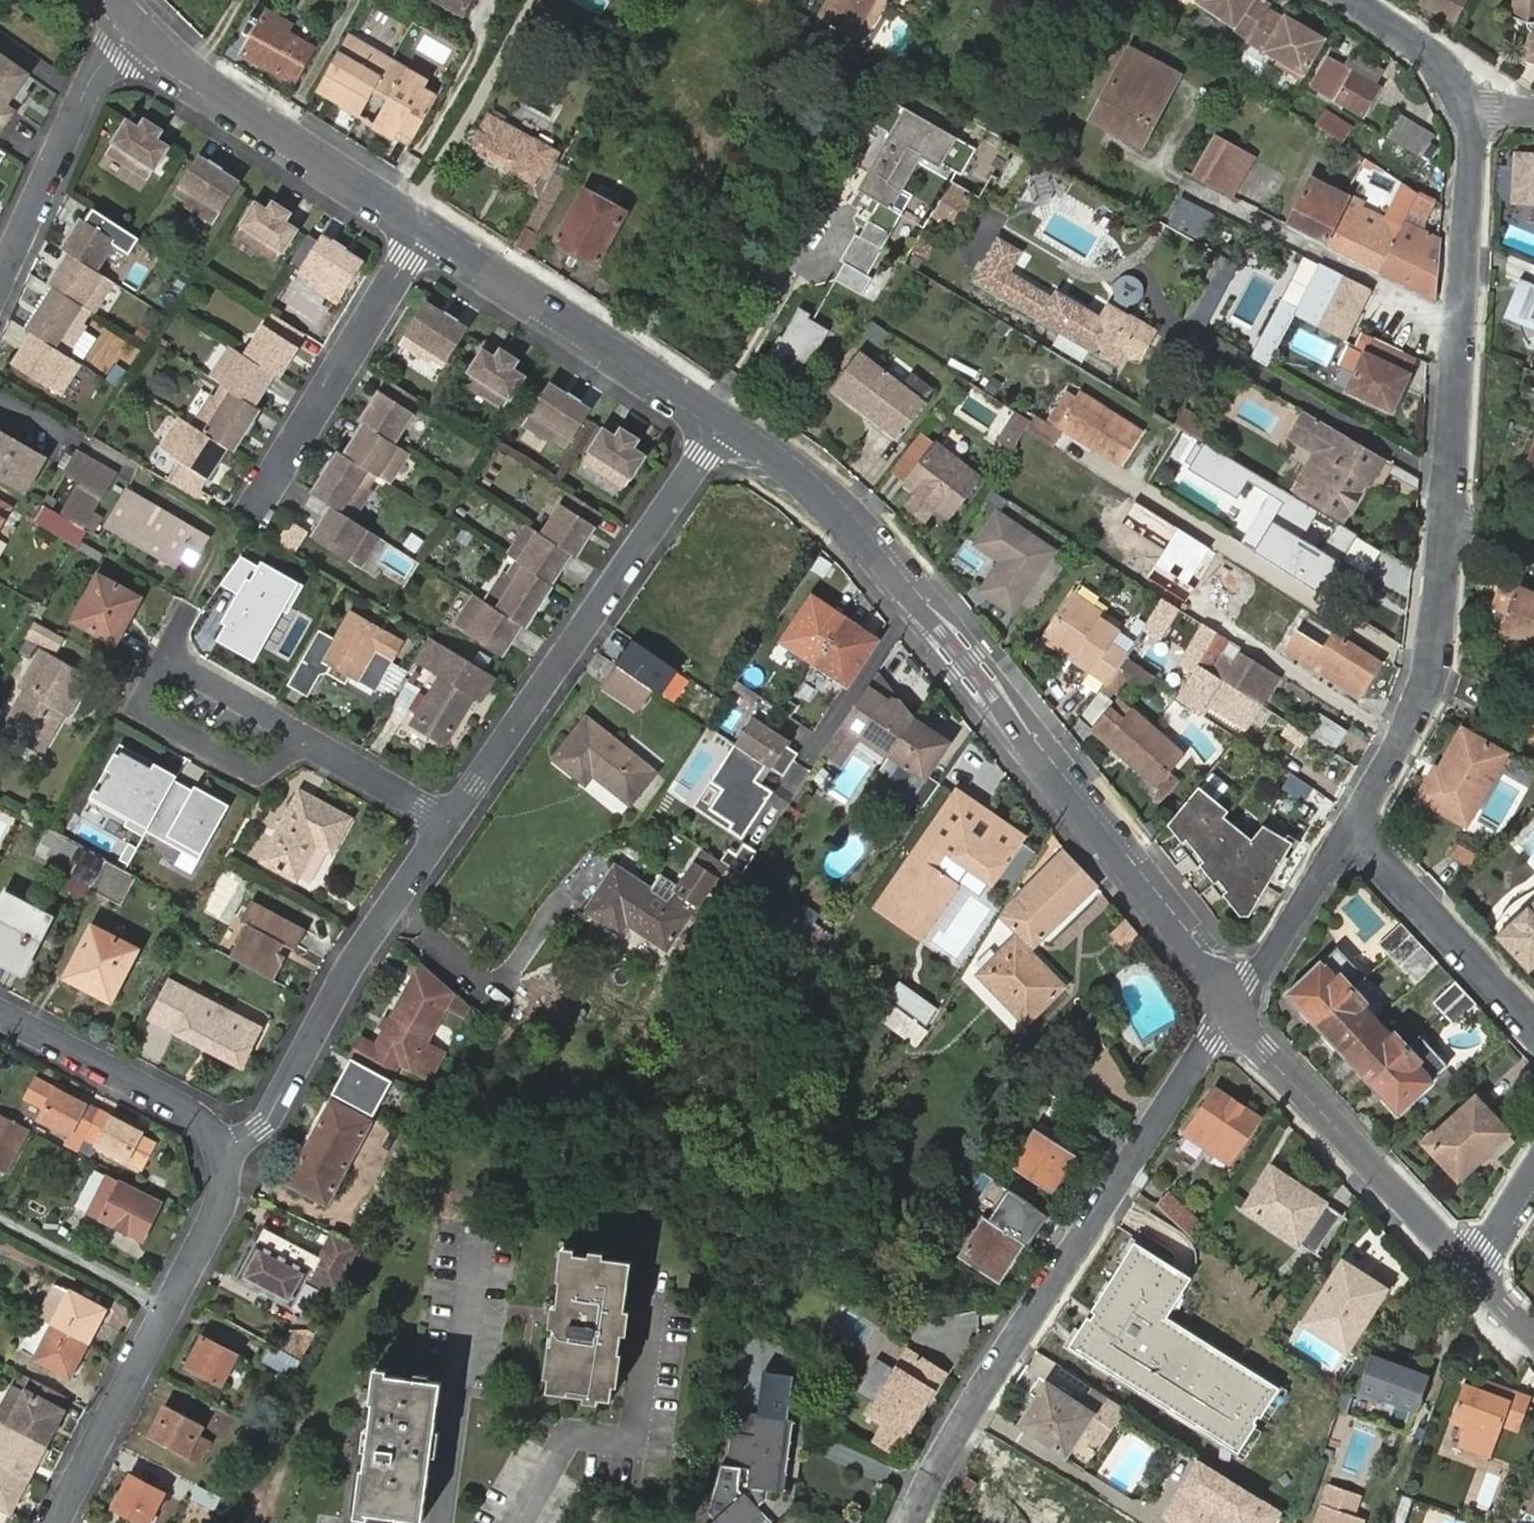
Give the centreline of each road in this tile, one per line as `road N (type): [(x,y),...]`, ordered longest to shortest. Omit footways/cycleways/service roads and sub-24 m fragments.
road 1 (residential): [(726,419),(808,481),(853,528),(967,663),(1232,1008)]
road 2 (residential): [(1232,1008),(964,1421),(913,1522)]
road 3 (residential): [(452,822),(726,419)]
road 4 (residential): [(219,1153),(252,1136),(276,1108),(353,960),(452,822)]
road 5 (residential): [(1137,155),(1462,327)]
road 6 (residential): [(135,23),(220,93),(427,226)]
road 7 (residential): [(427,226),(726,419)]
road 8 (residential): [(1232,1008),(1472,1269)]
road 9 (residential): [(256,505),(427,226)]
road 10 (residential): [(1447,527),(1432,676),(1351,831)]
road 11 (residential): [(135,23),(89,81),(0,283)]
road 12 (residential): [(0,1012),(196,1113),(219,1153)]
road 13 (residential): [(310,740),(253,775),(137,710),(168,654)]
road 14 (residential): [(1533,1022),(1351,831)]
road 15 (residential): [(167,1310),(55,1522)]
road 16 (residential): [(1468,108),(1474,143),(1462,327)]
road 17 (residential): [(1351,831),(1232,1008)]
road 18 (residential): [(1462,327),(1447,527)]
road 19 (residential): [(0,1228),(167,1310)]
road 20 (residential): [(219,1153),(222,1204),(167,1310)]
road 21 (residential): [(168,654),(310,740)]
road 22 (residential): [(310,740),(452,822)]
road 23 (residential): [(1354,0),(1430,52),(1468,108)]

